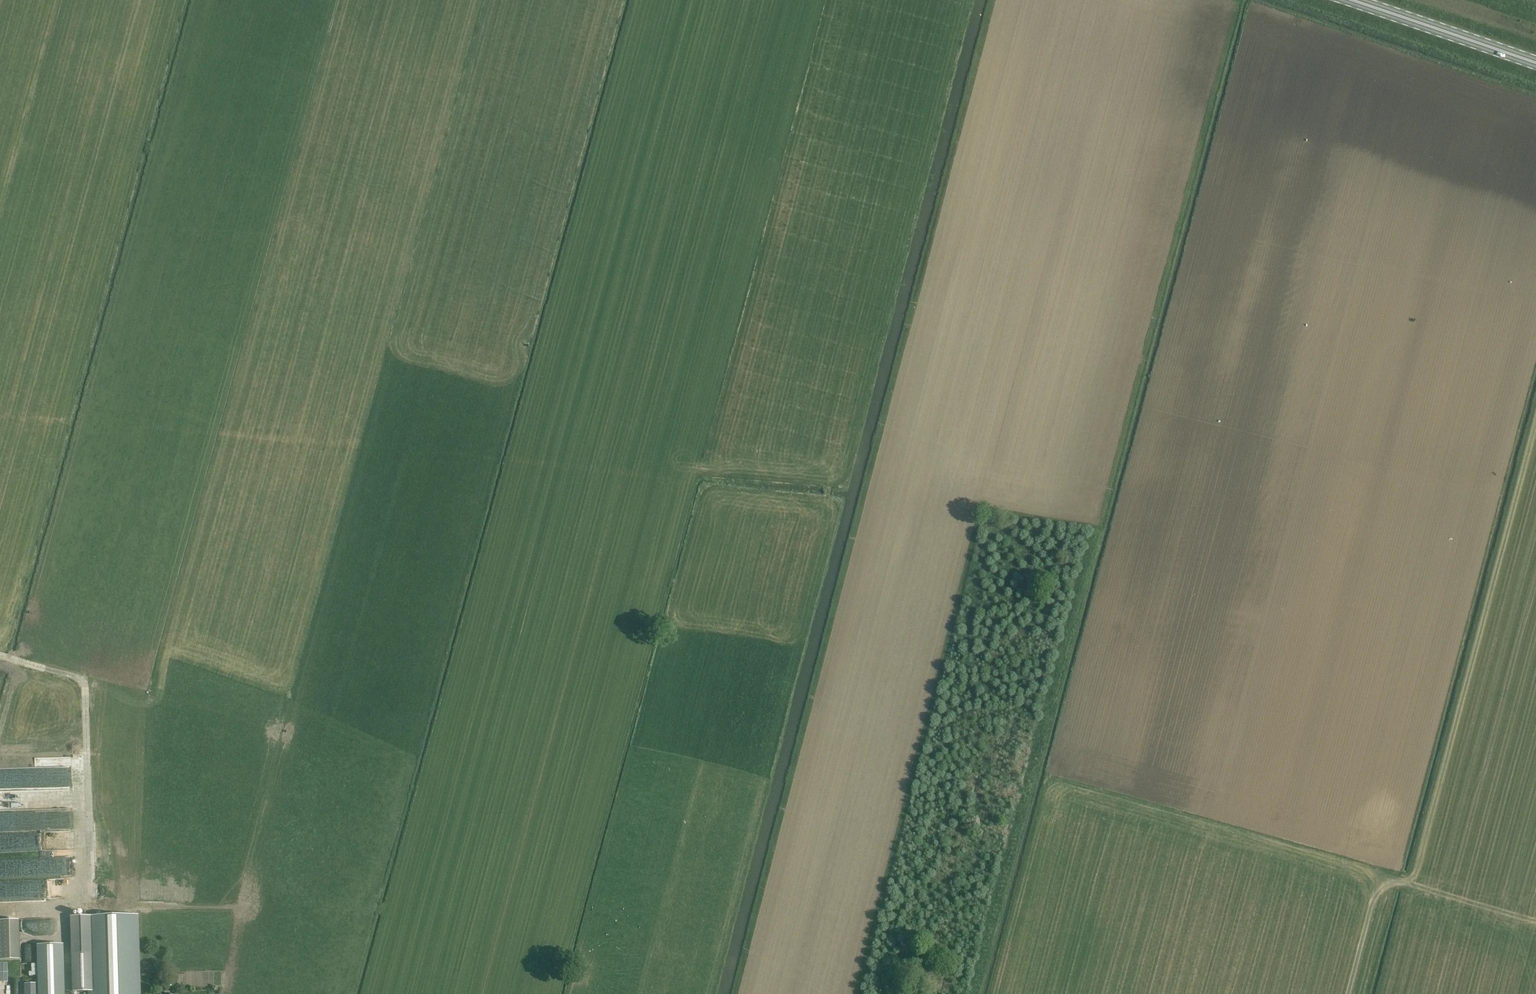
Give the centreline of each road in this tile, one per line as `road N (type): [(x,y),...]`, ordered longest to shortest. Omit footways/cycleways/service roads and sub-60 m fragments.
road 1 (primary): [(1535,62),(1352,0)]

